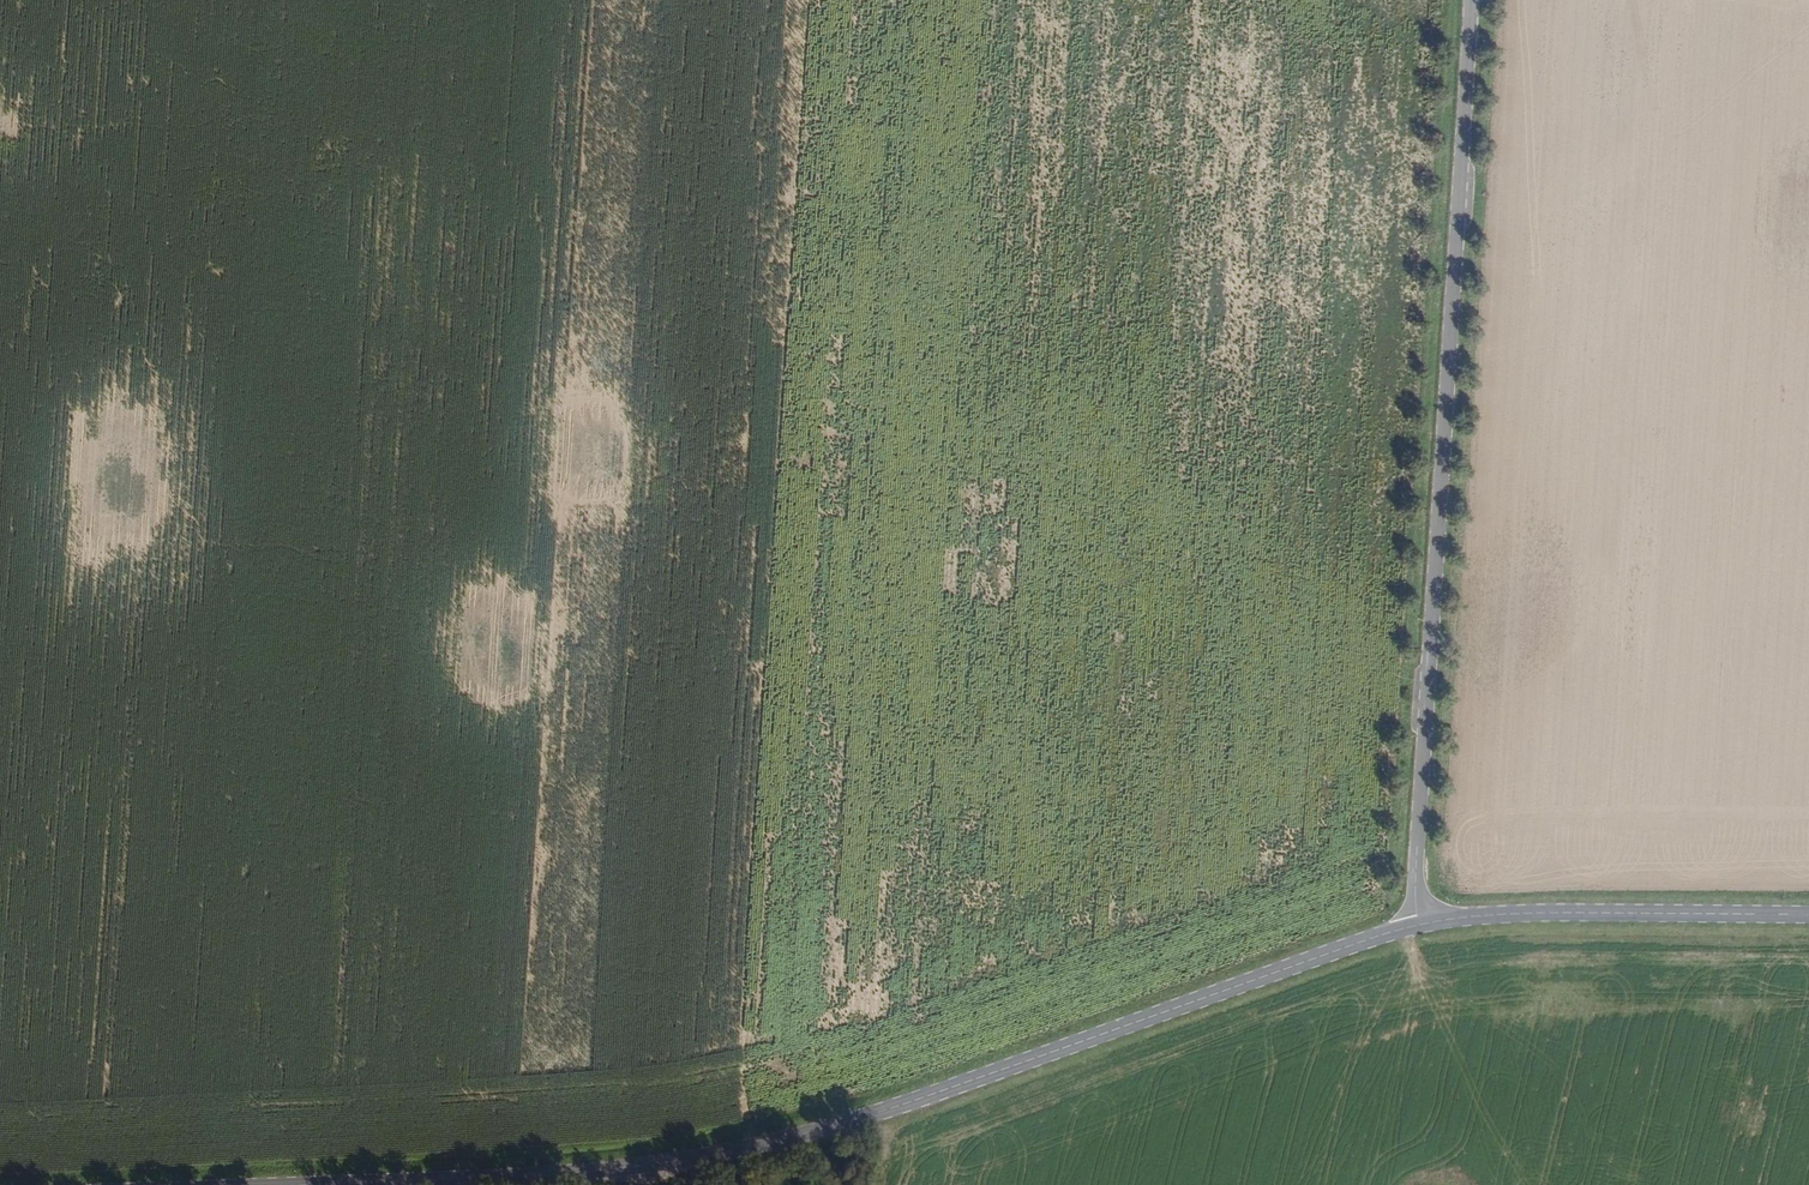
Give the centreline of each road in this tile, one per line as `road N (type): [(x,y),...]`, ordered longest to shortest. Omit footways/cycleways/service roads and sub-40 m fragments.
road 1 (secondary): [(316,1184),(565,1173),(739,1149),(902,1104),(1420,921)]
road 2 (tertiary): [(1472,0),(1420,921)]
road 3 (secondary): [(1420,921),(1535,912),(1808,914)]

